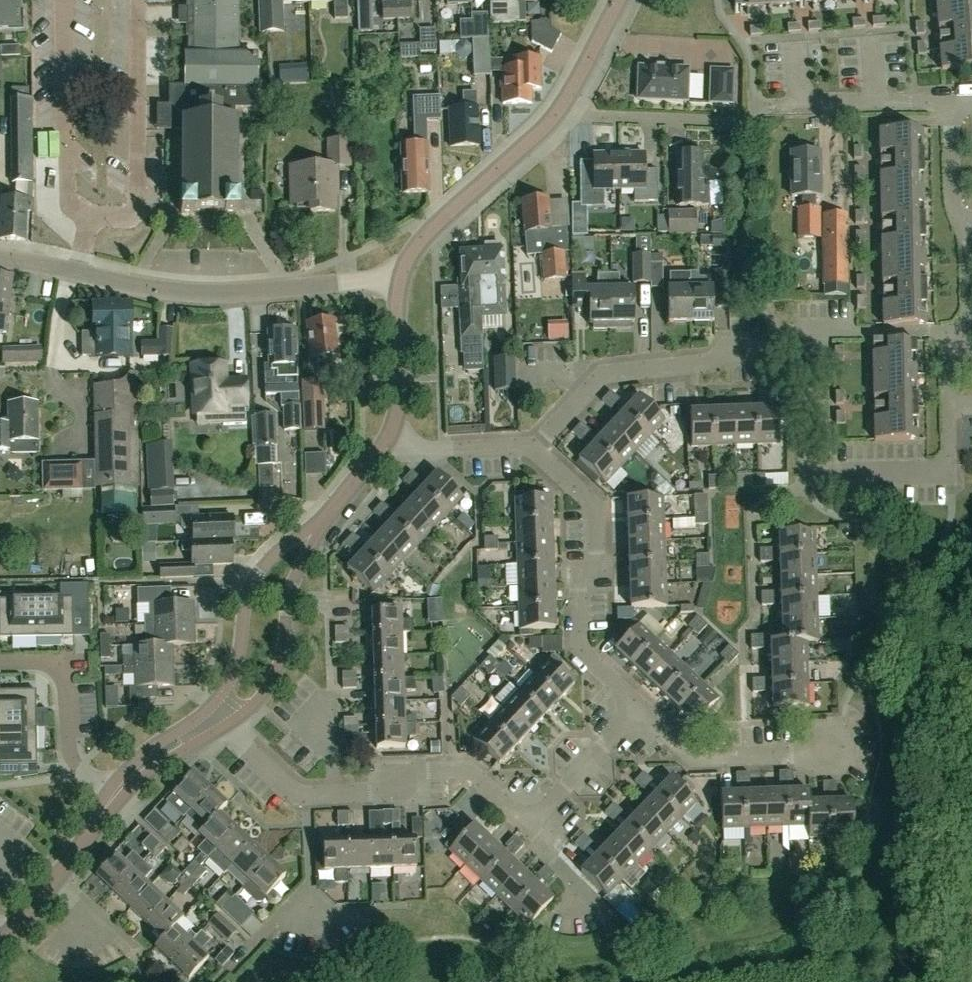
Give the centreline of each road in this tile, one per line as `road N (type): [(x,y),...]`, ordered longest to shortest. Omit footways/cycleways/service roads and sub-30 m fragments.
road 1 (residential): [(533,449),(604,374),(705,363),(730,346),(767,344),(780,334),(947,332)]
road 2 (residential): [(555,115),(753,123),(754,102),(951,101)]
road 3 (residential): [(401,277),(208,294),(0,258)]
road 4 (residential): [(222,726),(298,796),(380,792),(421,771),(468,770),(528,826)]
road 5 (residential): [(641,707),(580,650),(578,591),(597,555),(595,506),(533,449)]
road 6 (residential): [(222,726),(272,675),(289,587),(324,519)]
road 7 (residential): [(324,519),(253,581),(236,665),(208,710)]
road 8 (residential): [(401,277),(429,232),(555,115)]
road 9 (residential): [(0,662),(63,661),(70,756),(114,795)]
road 10 (residential): [(835,748),(694,758),(641,707)]
road 11 (residential): [(948,406),(949,467),(802,470)]
road 12 (residential): [(0,939),(39,899),(114,795)]
road 13 (residential): [(382,447),(398,408),(401,277)]
road 14 (residential): [(641,707),(528,826)]
road 15 (residential): [(533,449),(382,447)]
road 16 (residential): [(959,221),(968,242),(970,332),(947,332)]
road 17 (residential): [(555,115),(618,0)]
road 18 (residential): [(208,710),(141,757),(114,795)]
road 19 (residential): [(114,795),(222,726)]
road 20 (residential): [(951,101),(959,221)]

